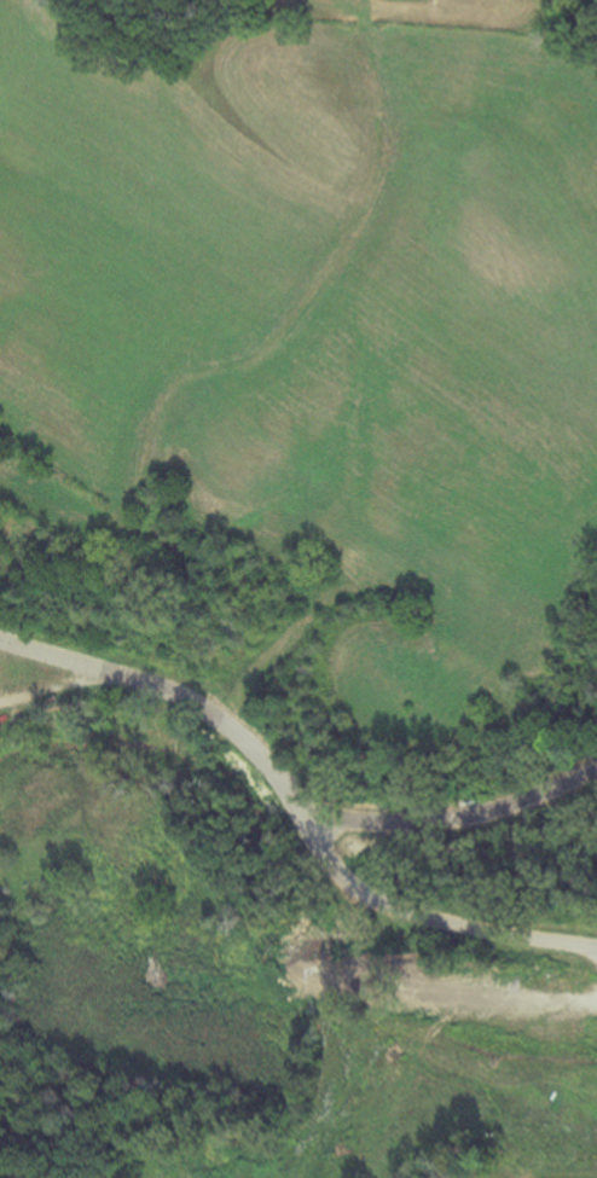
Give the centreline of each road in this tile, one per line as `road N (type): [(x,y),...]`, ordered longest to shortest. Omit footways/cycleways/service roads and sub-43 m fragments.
road 1 (residential): [(311,818),(239,729),(156,681),(0,640)]
road 2 (residential): [(596,777),(434,829),(311,818)]

